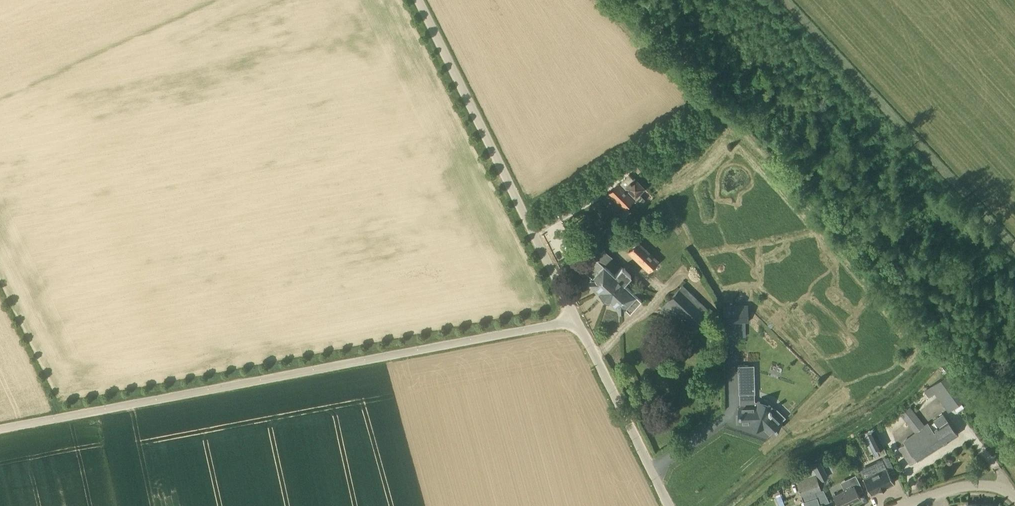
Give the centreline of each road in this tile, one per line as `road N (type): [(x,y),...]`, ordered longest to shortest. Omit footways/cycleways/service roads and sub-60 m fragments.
road 1 (unclassified): [(0,428),(578,320)]
road 2 (unclassified): [(578,320),(420,0)]
road 3 (unclassified): [(667,505),(578,320)]
road 4 (residential): [(1014,497),(964,485),(898,505)]

